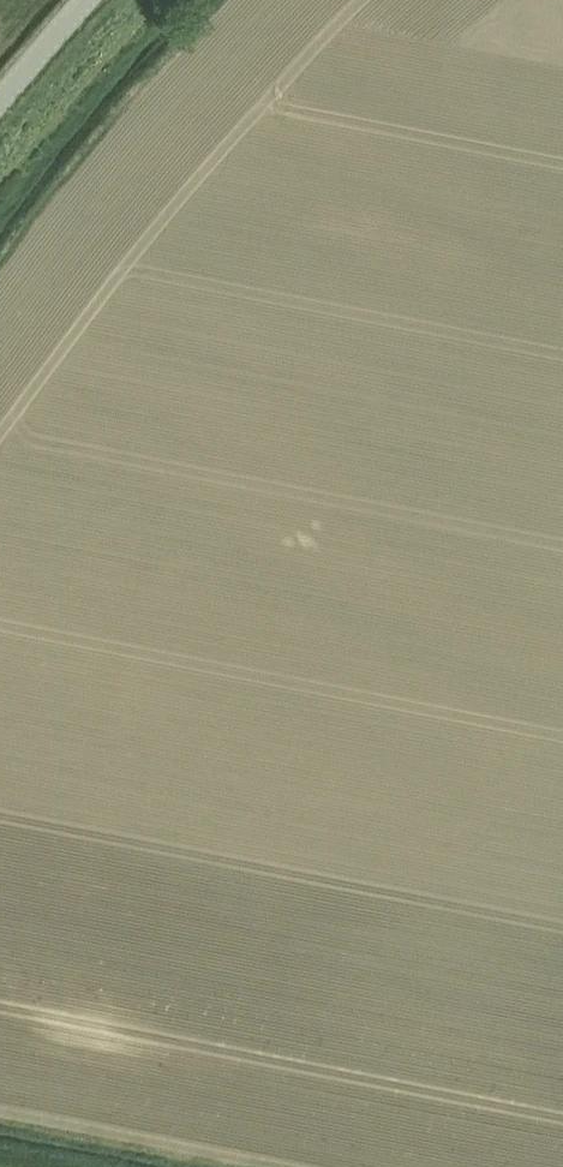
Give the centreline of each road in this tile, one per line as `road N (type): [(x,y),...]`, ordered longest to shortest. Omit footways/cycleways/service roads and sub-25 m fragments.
road 1 (unclassified): [(0,103),(88,0)]

